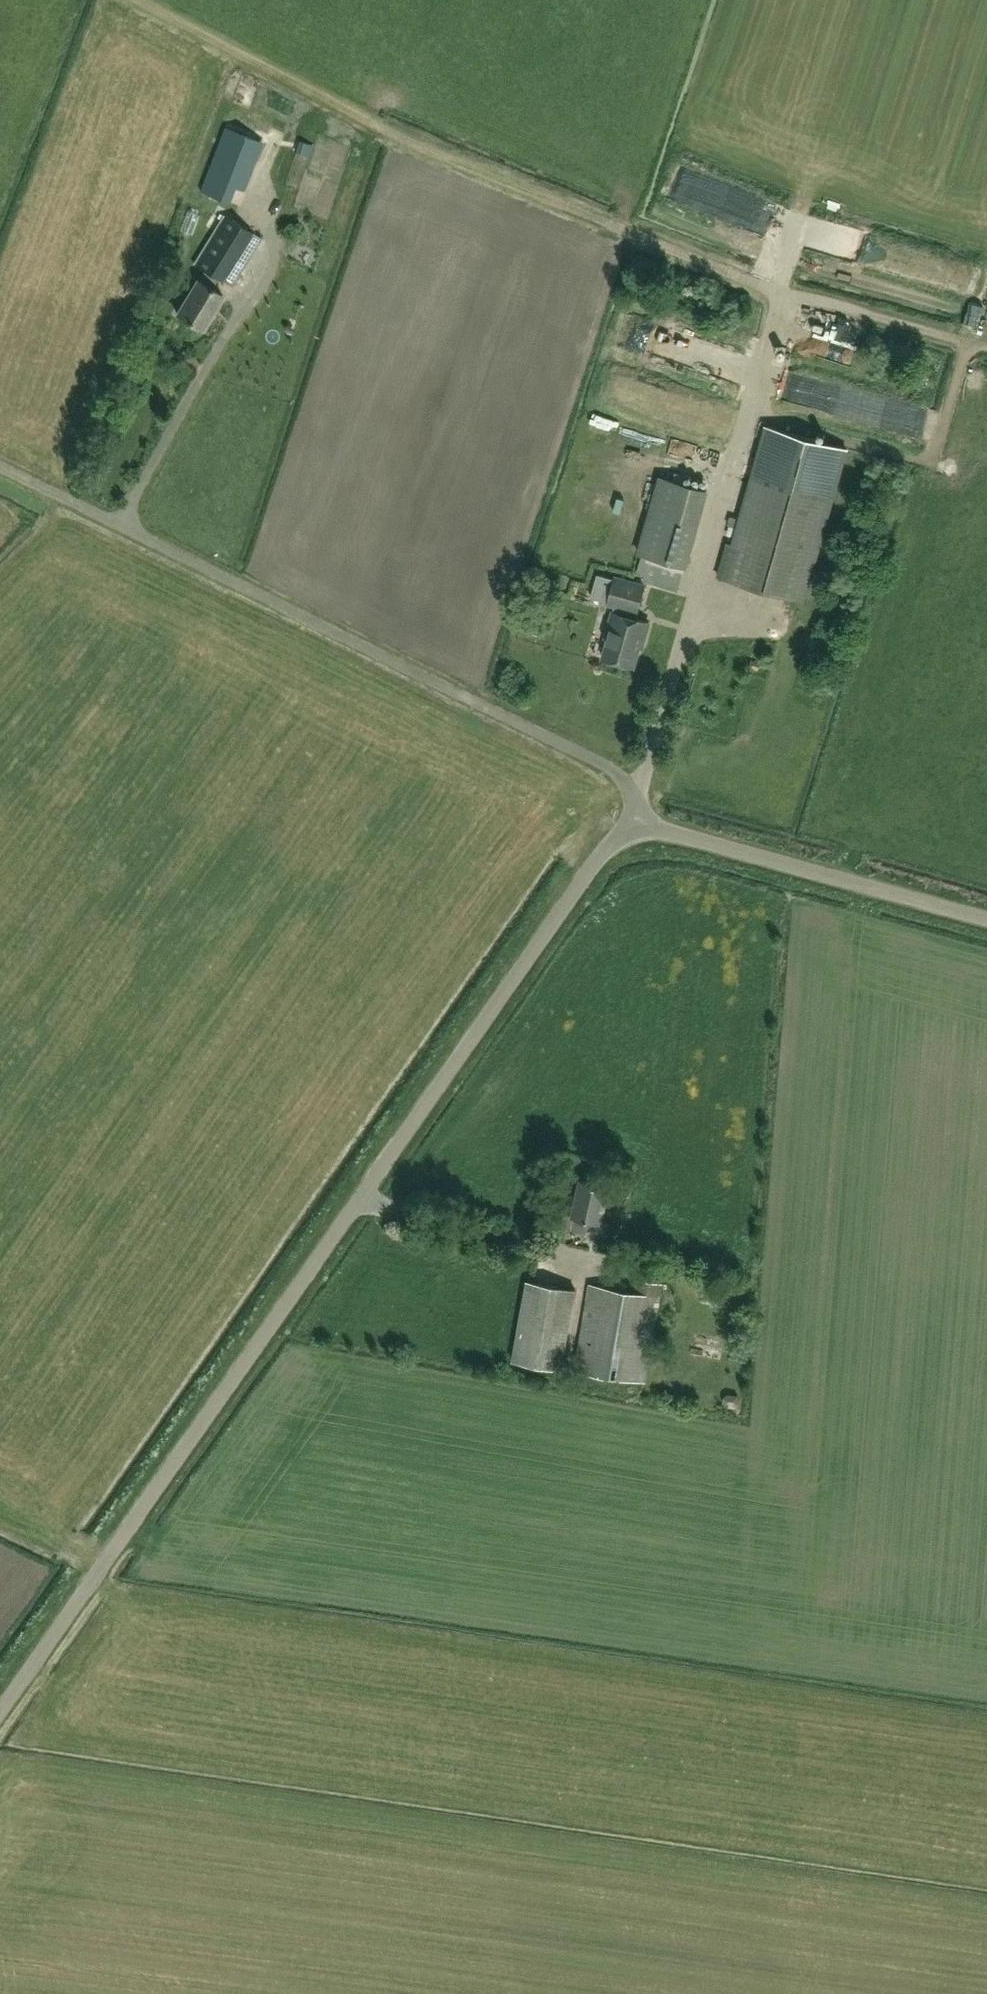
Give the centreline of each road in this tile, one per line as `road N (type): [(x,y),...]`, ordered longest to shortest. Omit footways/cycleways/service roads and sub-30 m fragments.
road 1 (unclassified): [(0,1711),(602,851),(635,830)]
road 2 (unclassified): [(635,830),(633,791),(612,768),(0,466)]
road 3 (unclassified): [(986,915),(659,829),(635,830)]

